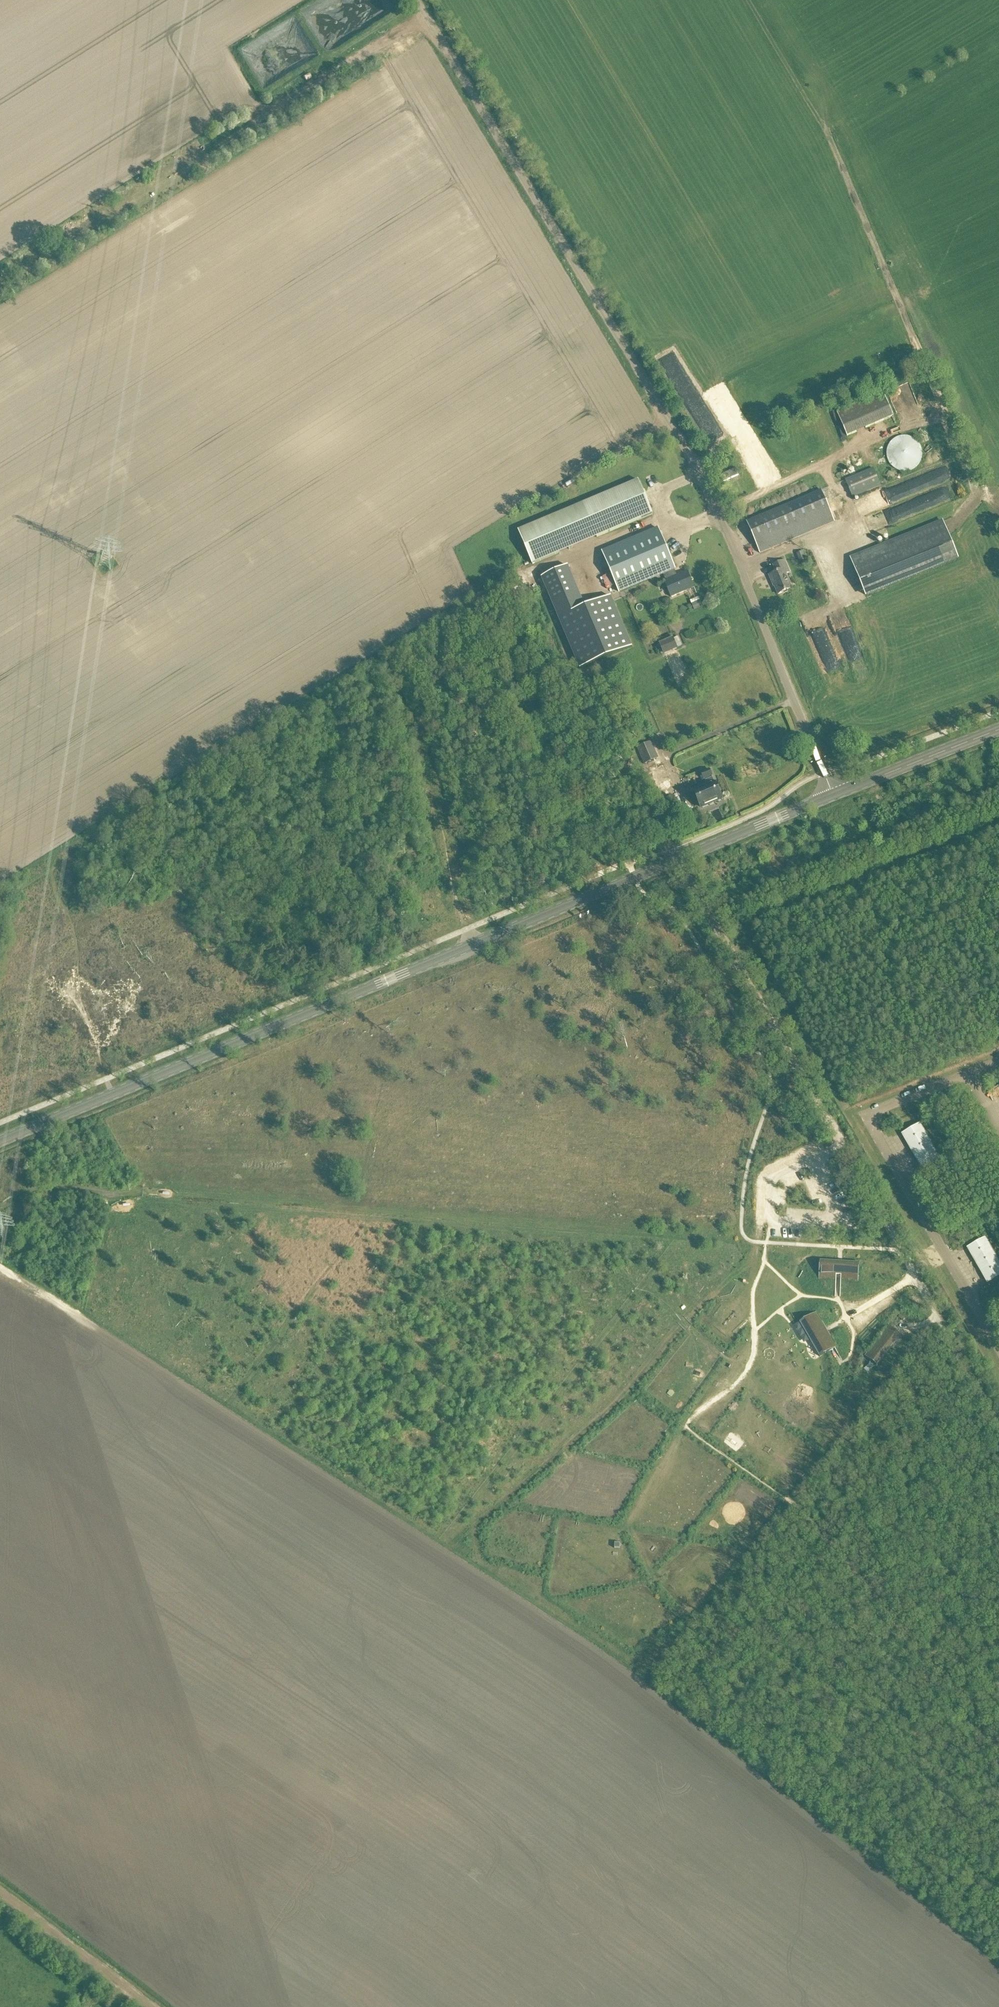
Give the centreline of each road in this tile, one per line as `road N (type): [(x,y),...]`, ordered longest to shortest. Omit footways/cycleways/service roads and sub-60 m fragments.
road 1 (secondary): [(0,1142),(833,796)]
road 2 (unclassified): [(833,796),(701,479),(414,0)]
road 3 (track): [(684,865),(902,1250)]
road 4 (track): [(451,1549),(613,1402),(766,1243)]
road 5 (track): [(530,657),(543,726),(618,867)]
road 6 (track): [(902,1250),(998,1419)]
road 7 (track): [(0,1895),(147,2006)]
road 8 (track): [(425,18),(272,108)]
road 9 (secondary): [(833,796),(998,731)]
road 10 (track): [(0,1212),(38,1185),(112,1196),(141,1191)]

